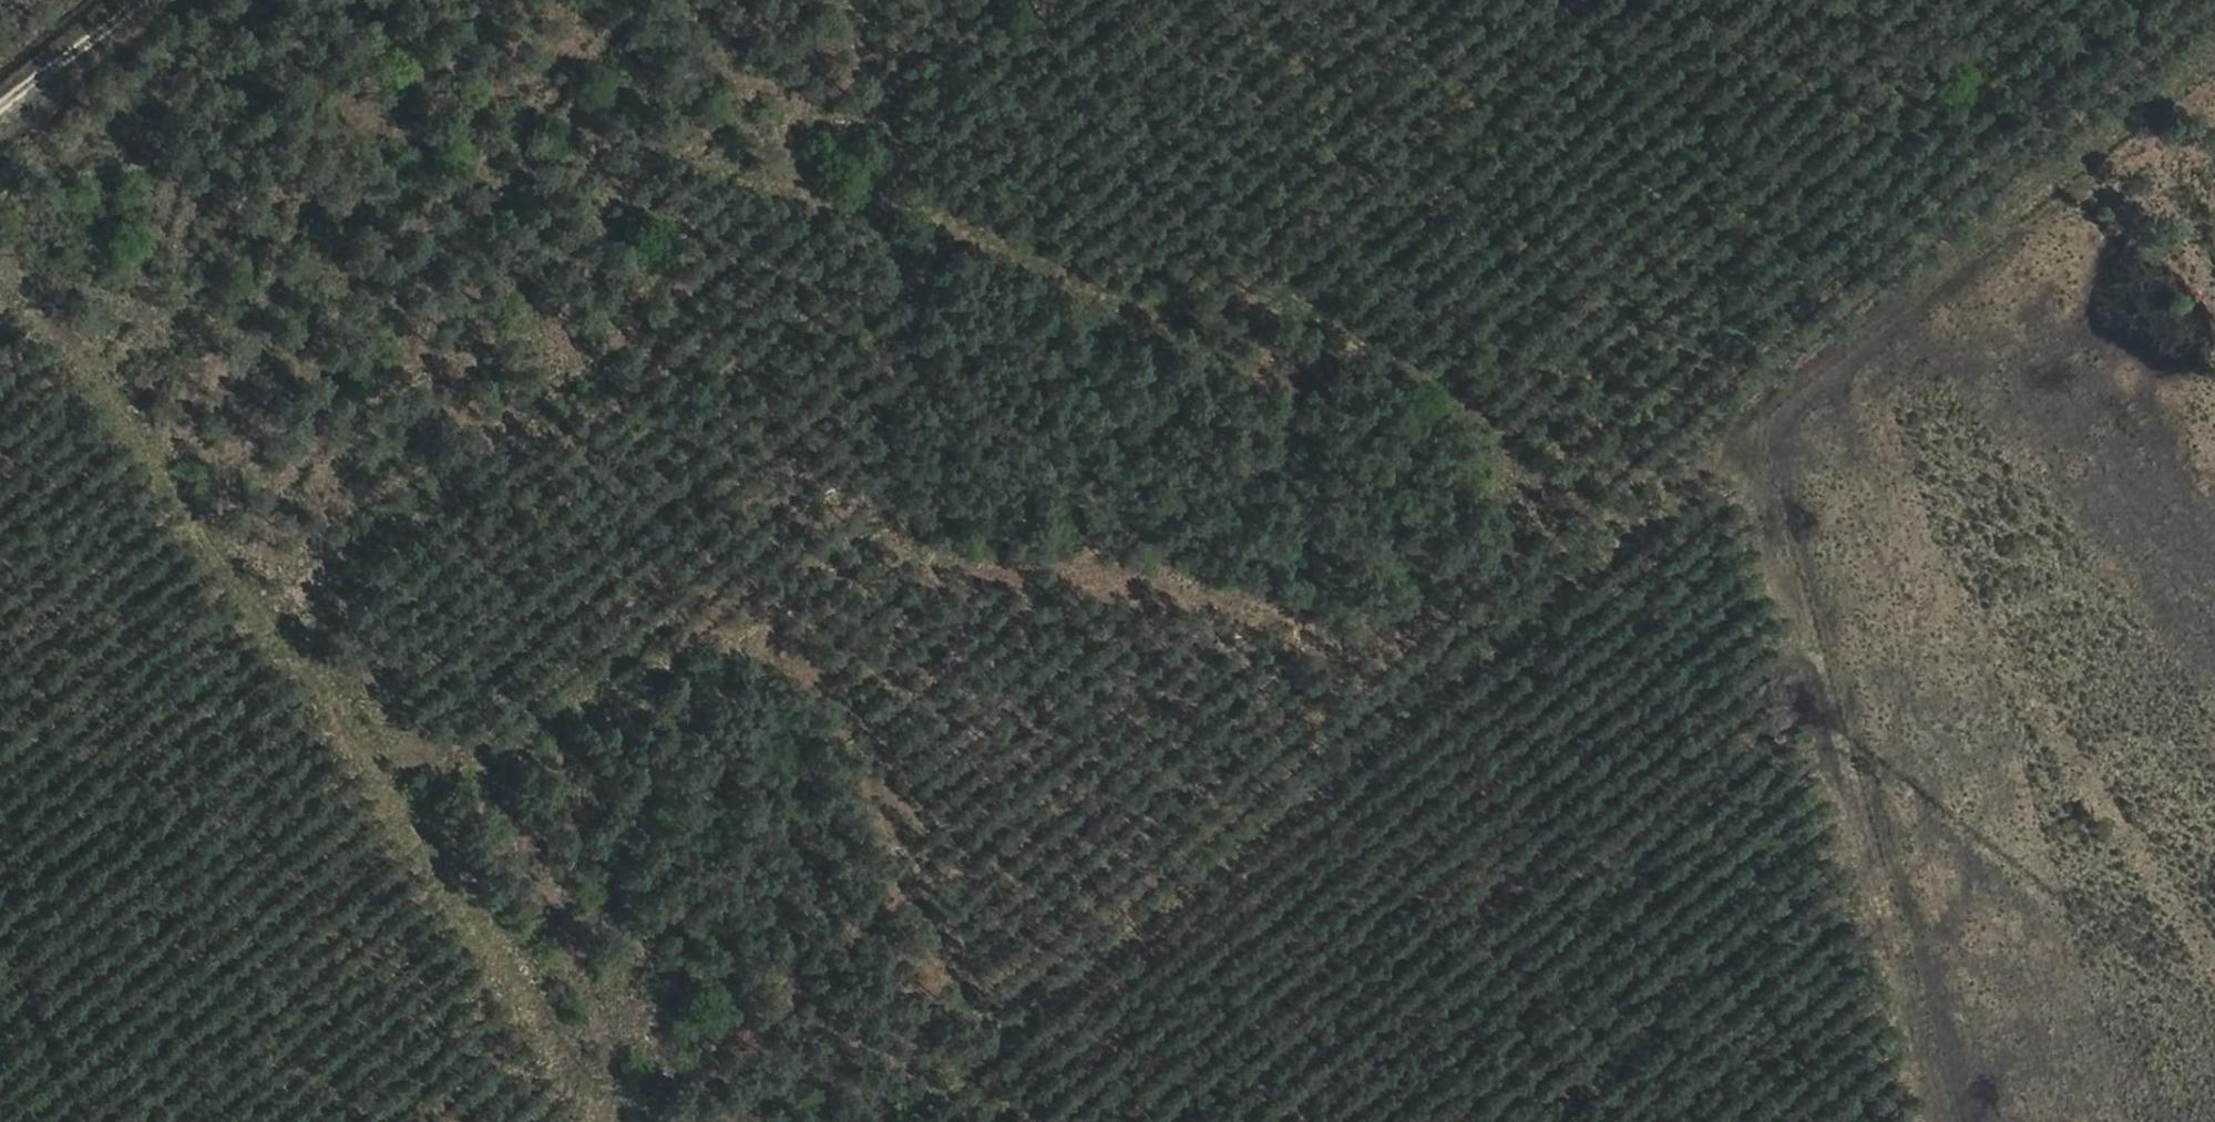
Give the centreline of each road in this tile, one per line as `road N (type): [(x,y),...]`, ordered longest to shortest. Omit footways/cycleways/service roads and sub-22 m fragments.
road 1 (track): [(145,0),(0,117)]

